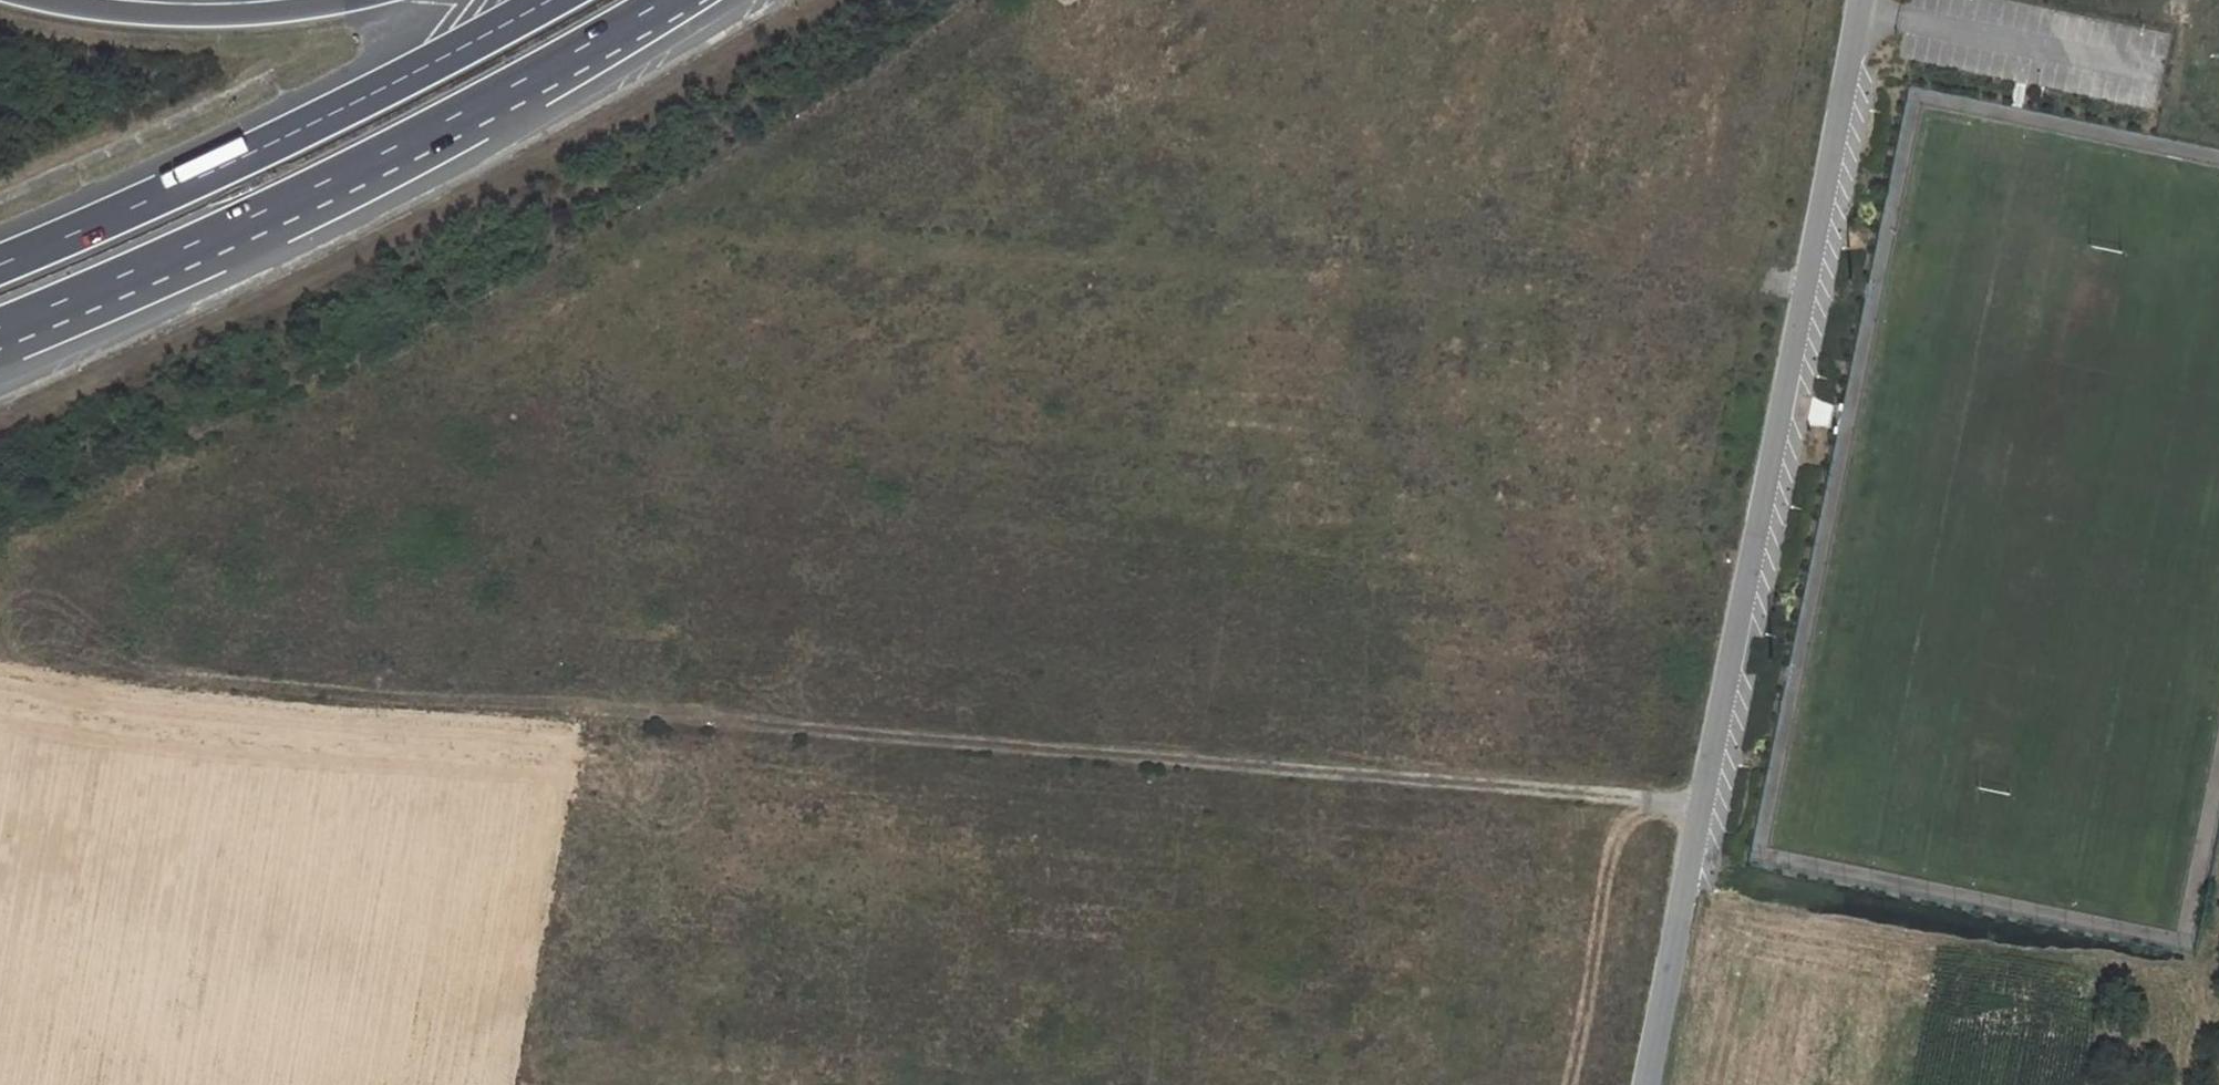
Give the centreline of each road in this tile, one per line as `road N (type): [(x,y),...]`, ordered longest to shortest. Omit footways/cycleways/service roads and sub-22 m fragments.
road 1 (track): [(1700,801),(152,678)]
road 2 (residential): [(1643,1084),(1859,0)]
road 3 (motorway): [(0,324),(155,261),(404,142),(656,0)]
road 4 (motorway): [(553,0),(133,208),(0,261)]
road 5 (motorway): [(351,0),(184,16),(42,0)]

